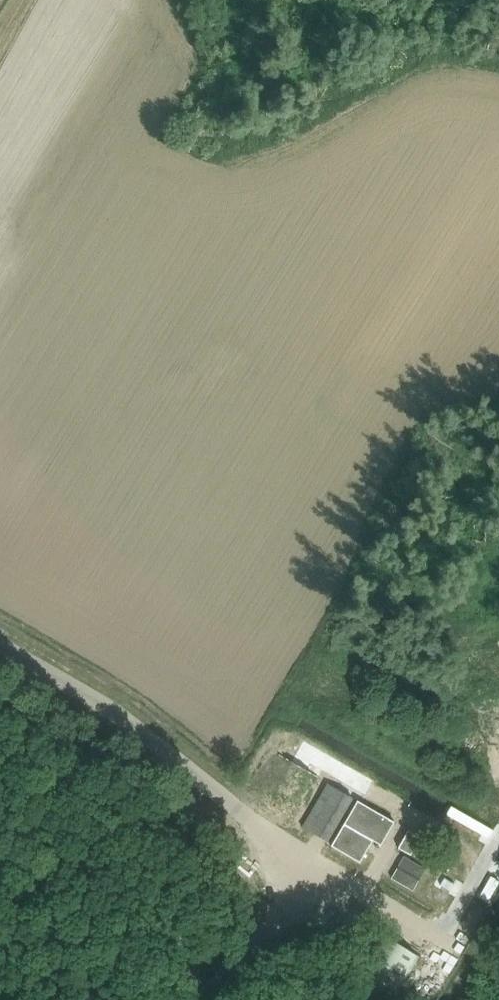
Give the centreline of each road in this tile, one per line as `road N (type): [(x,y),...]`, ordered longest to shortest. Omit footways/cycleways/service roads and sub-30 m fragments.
road 1 (unclassified): [(226,999),(347,877),(434,934)]

